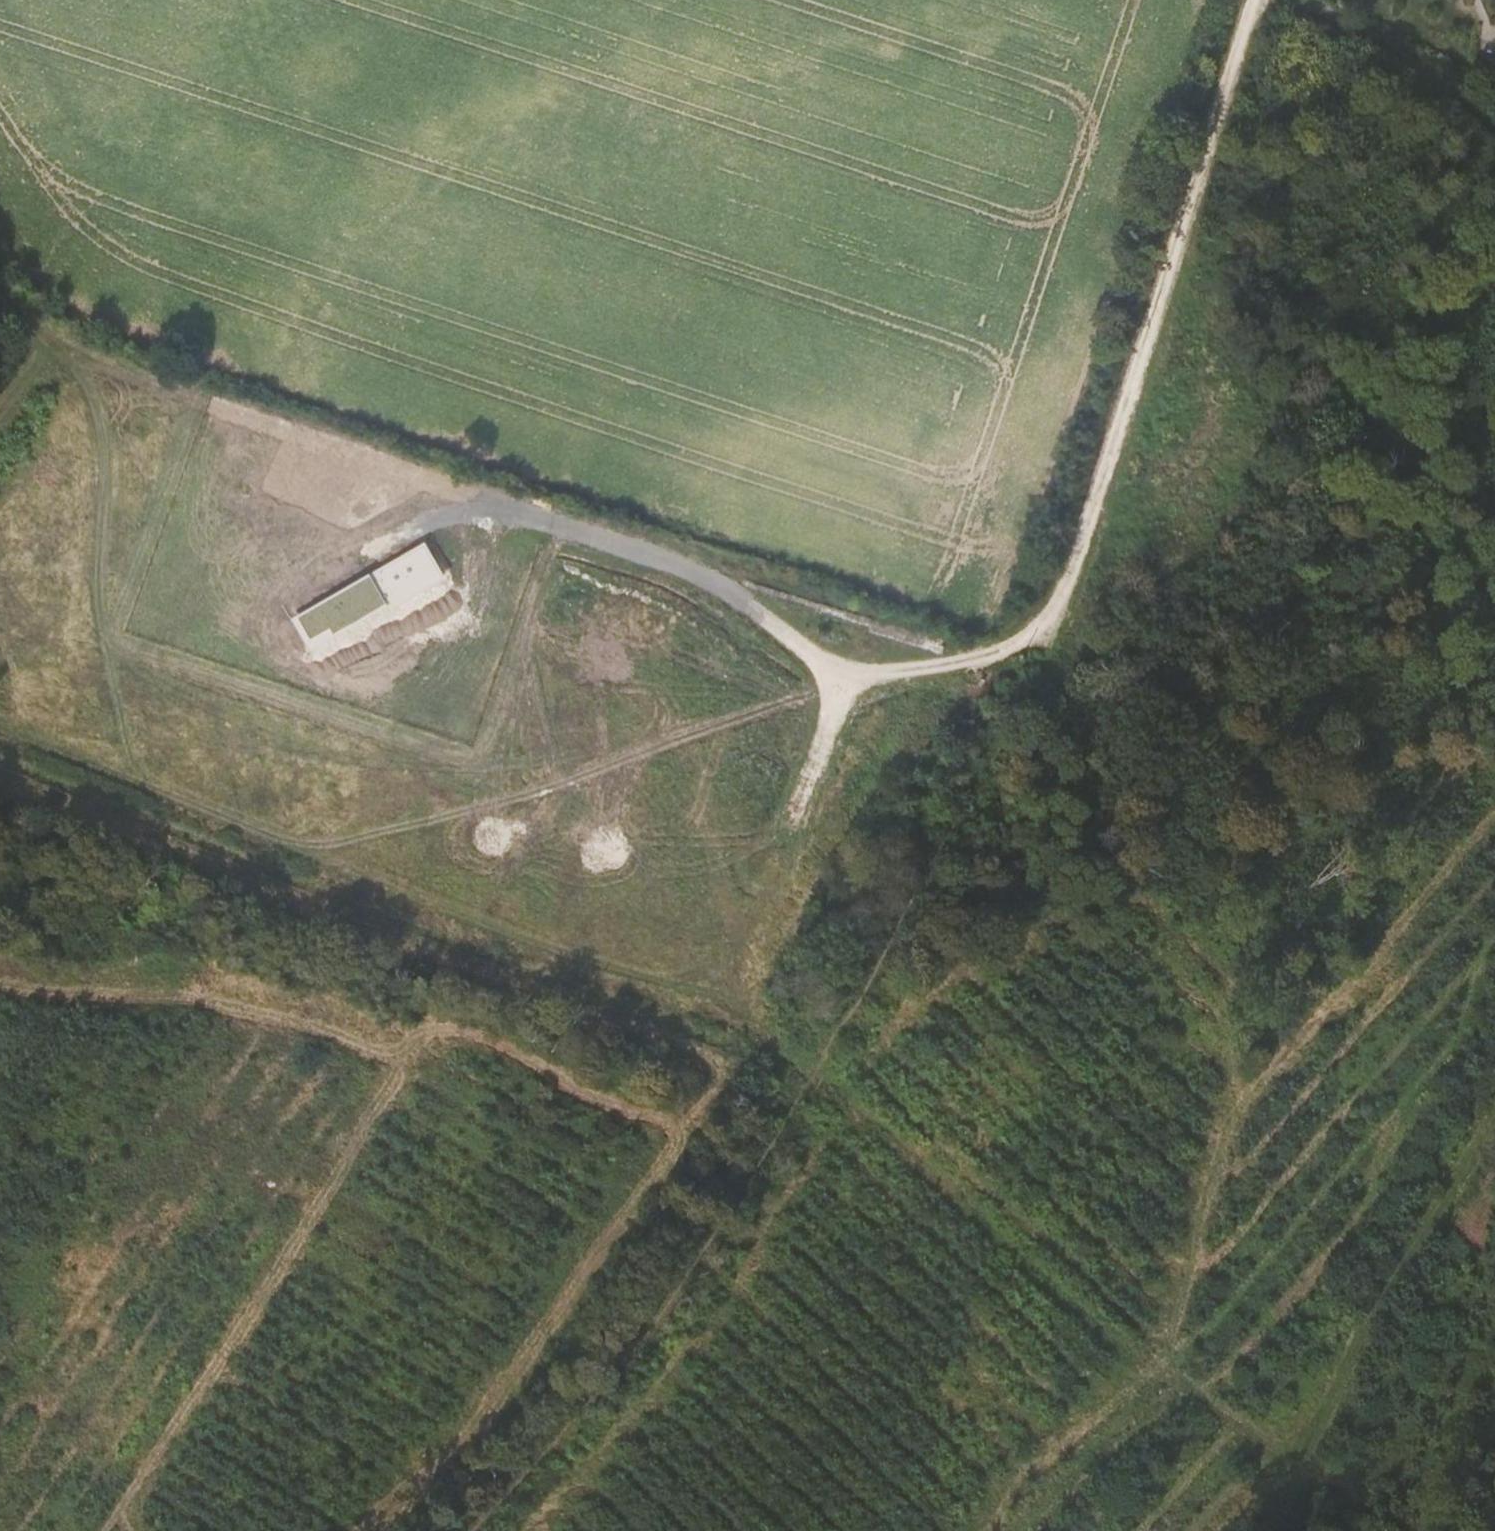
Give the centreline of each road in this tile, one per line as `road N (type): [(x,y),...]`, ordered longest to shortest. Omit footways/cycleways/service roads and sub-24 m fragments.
road 1 (track): [(1044,639),(1249,0)]
road 2 (track): [(1044,639),(909,673),(854,644)]

